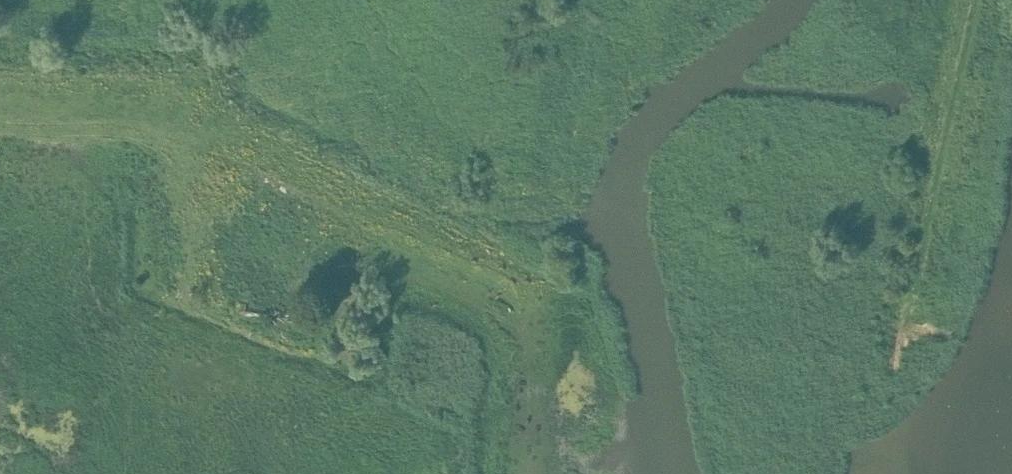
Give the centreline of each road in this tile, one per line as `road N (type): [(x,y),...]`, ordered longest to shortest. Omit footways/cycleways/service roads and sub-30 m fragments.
road 1 (track): [(974,0),(913,294)]

